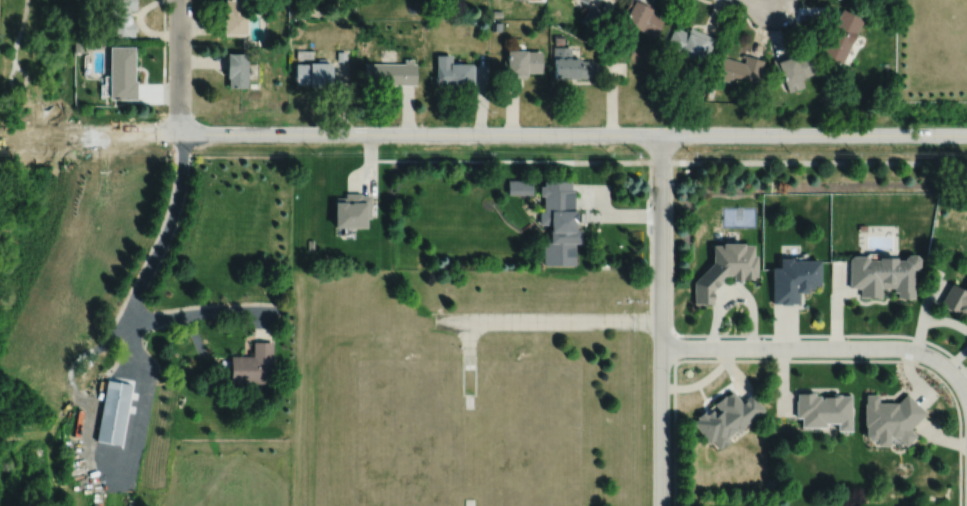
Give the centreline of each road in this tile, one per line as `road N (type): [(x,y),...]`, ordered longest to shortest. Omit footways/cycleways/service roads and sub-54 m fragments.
road 1 (tertiary): [(0,131),(966,134)]
road 2 (residential): [(660,133),(661,505)]
road 3 (residential): [(661,346),(906,348),(939,361),(966,396)]
road 4 (residential): [(178,132),(179,0)]

